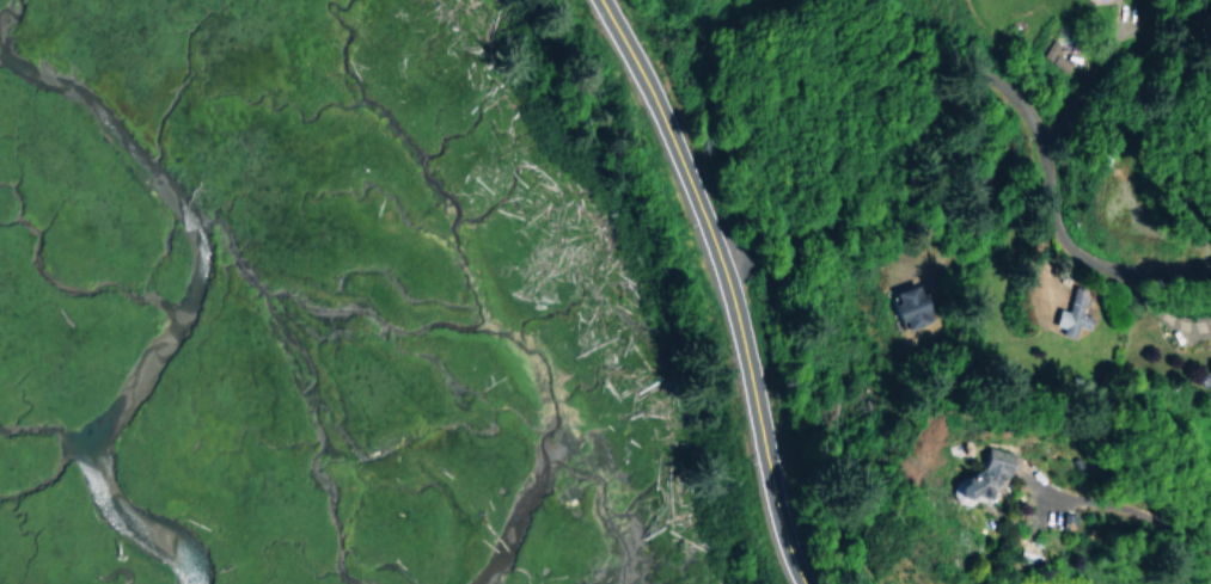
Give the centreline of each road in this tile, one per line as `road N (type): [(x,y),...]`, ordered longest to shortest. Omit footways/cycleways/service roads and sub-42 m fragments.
road 1 (secondary): [(811,583),(769,472),(730,266),(602,0)]
road 2 (residential): [(872,0),(1026,97),(1050,135),(1072,240),(1111,264),(1210,267)]
road 3 (residential): [(730,266),(783,223),(799,158),(779,90),(788,36),(809,0)]

